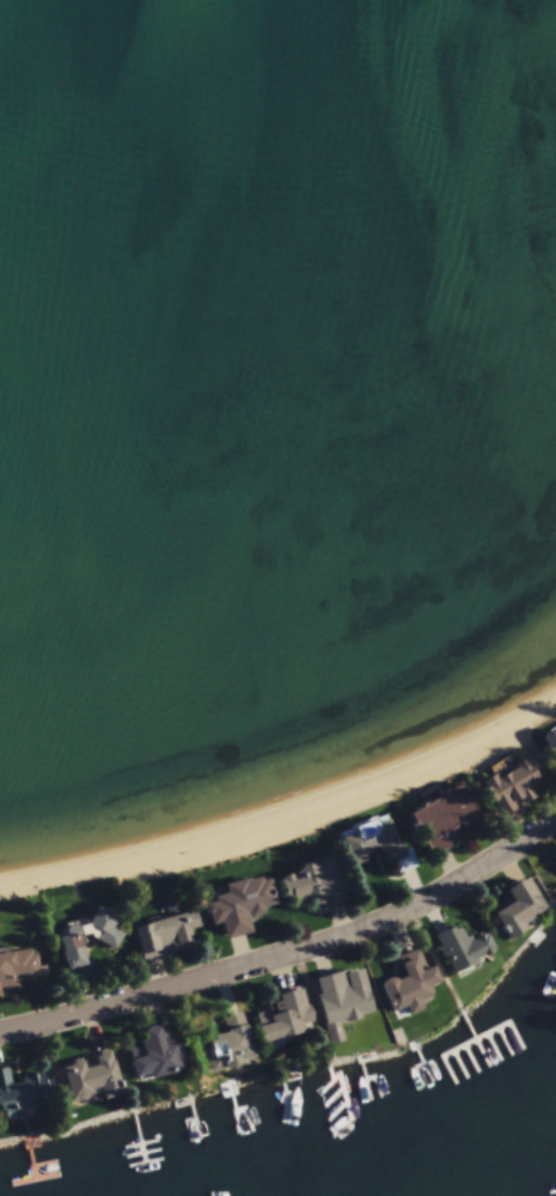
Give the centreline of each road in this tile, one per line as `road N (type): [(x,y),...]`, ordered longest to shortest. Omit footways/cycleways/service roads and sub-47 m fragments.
road 1 (residential): [(555,827),(459,887),(350,939),(0,1035)]

